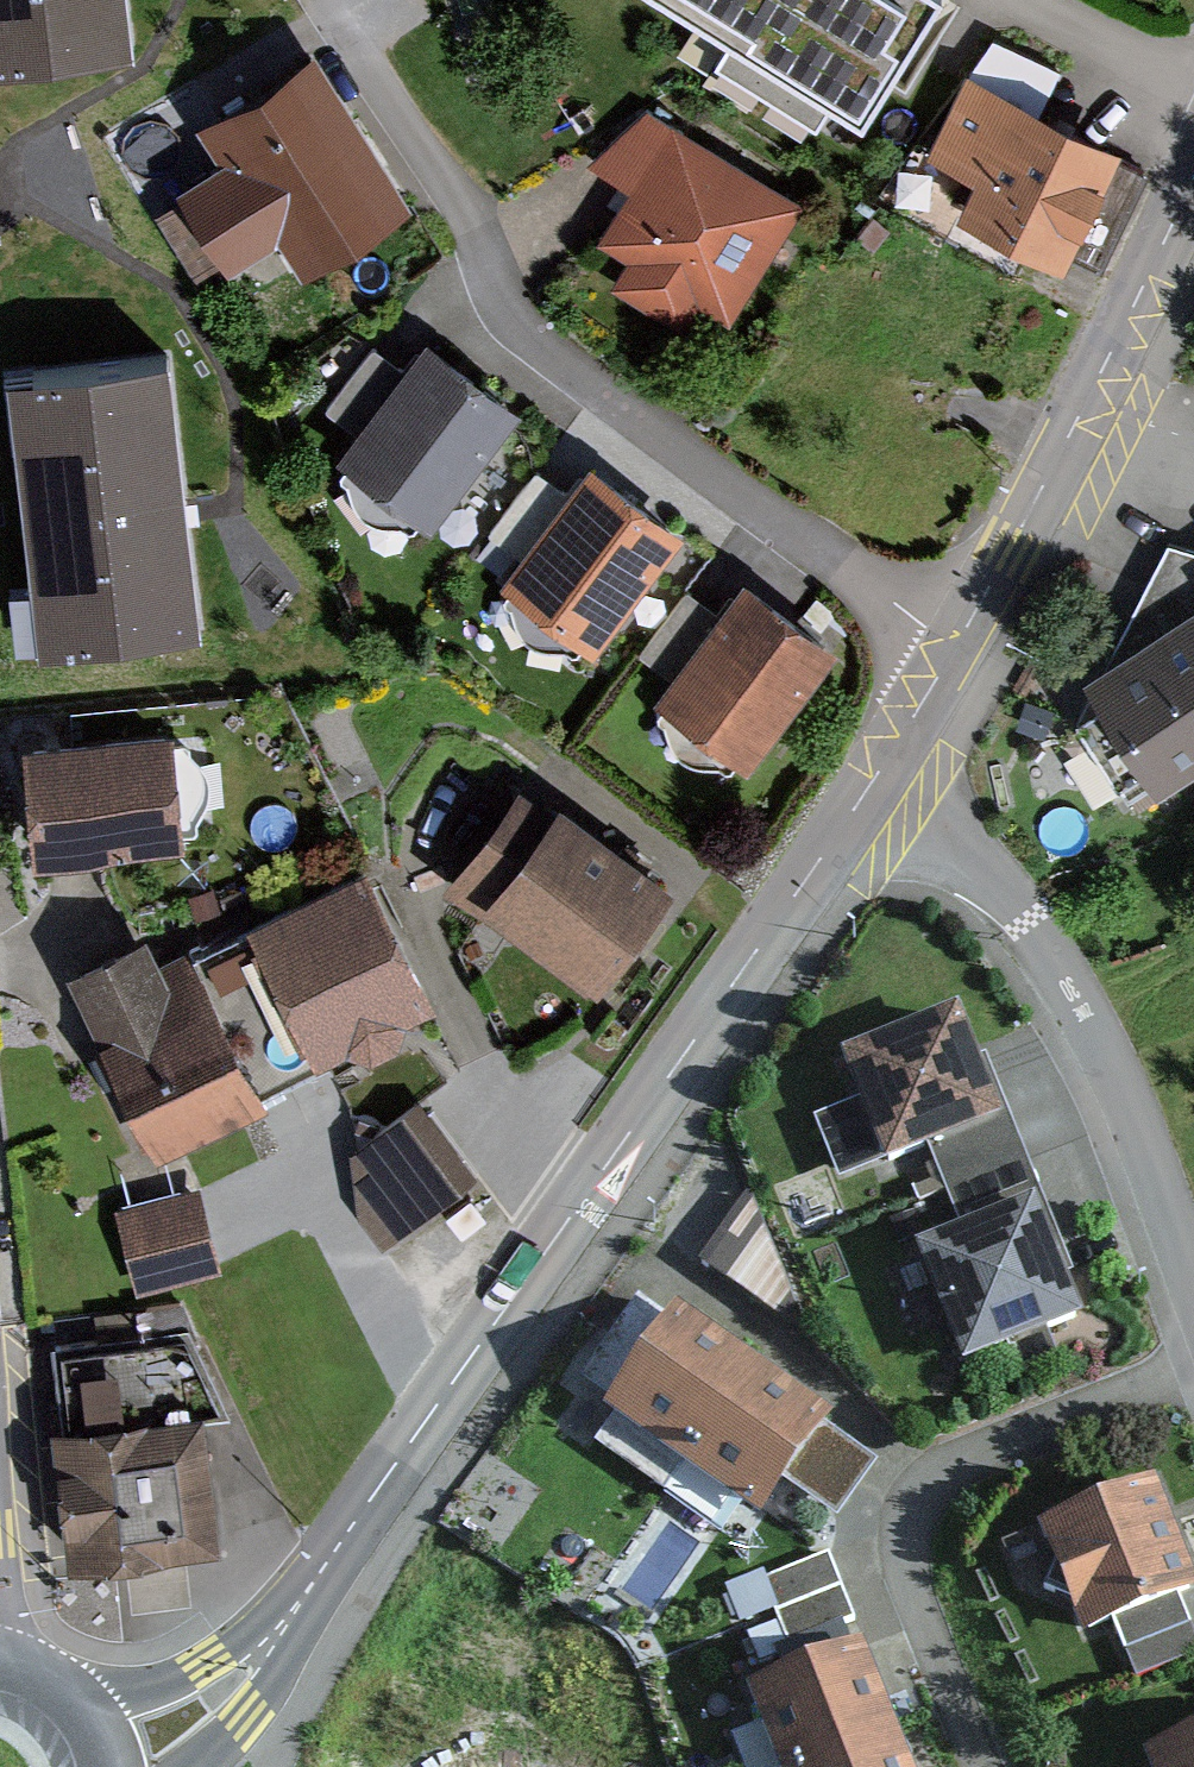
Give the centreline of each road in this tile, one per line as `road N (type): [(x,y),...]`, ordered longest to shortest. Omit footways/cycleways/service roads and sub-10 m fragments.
road 1 (tertiary): [(864,789),(339,1544)]
road 2 (residential): [(864,789),(987,873),(1054,945),(1110,1064),(1193,1292)]
road 3 (tertiary): [(1068,439),(975,617),(864,789)]
road 4 (tertiary): [(339,1544),(264,1618),(207,1660),(80,1705)]
road 5 (tertiary): [(1193,182),(1068,439)]
road 6 (tertiary): [(202,1766),(287,1655),(339,1544)]
road 7 (residential): [(1068,439),(1193,477)]

